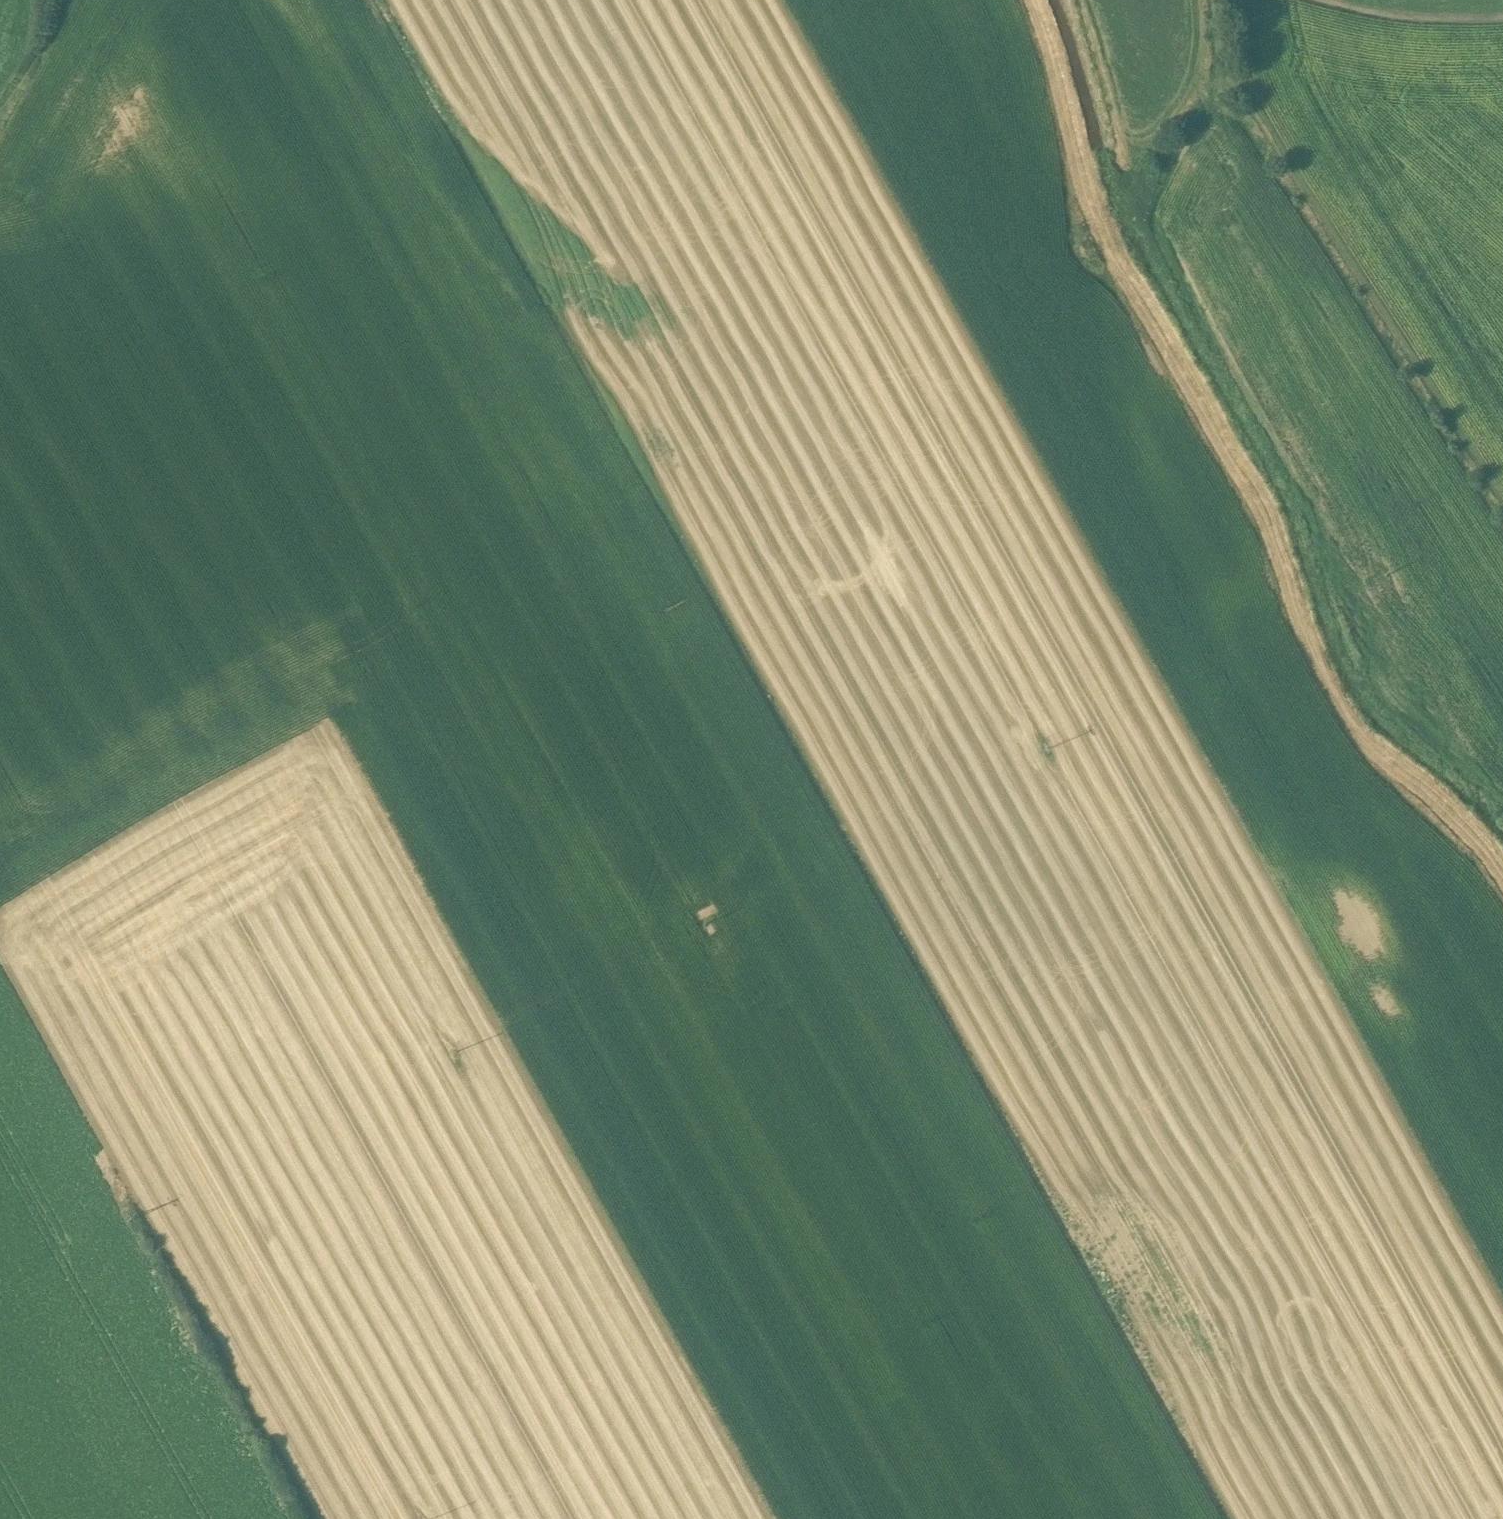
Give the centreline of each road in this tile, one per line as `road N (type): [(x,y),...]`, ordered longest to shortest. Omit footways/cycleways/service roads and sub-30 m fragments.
road 1 (track): [(1207,0),(1222,82),(1502,516)]

